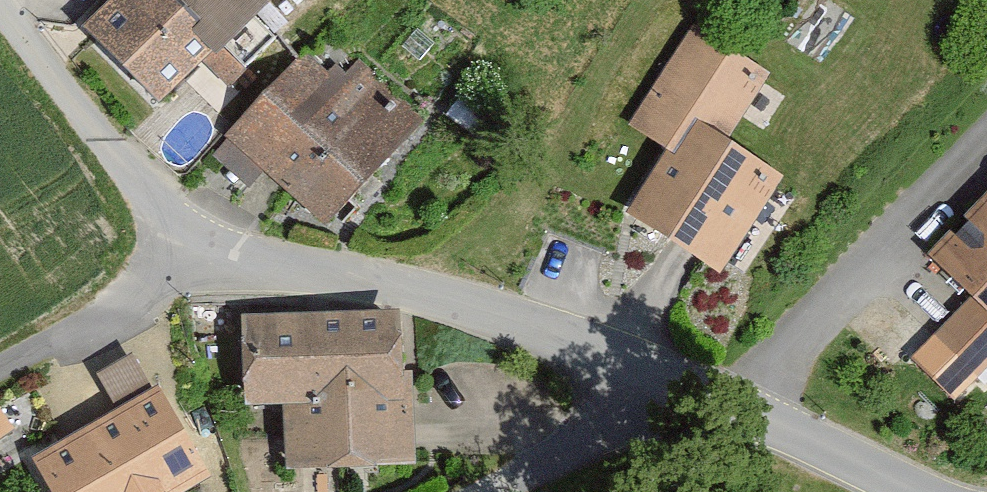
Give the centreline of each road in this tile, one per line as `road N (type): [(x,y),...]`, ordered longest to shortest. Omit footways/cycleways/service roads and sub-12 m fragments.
road 1 (residential): [(689,389),(461,300),(197,256)]
road 2 (residential): [(892,491),(689,389)]
road 3 (unclassified): [(689,389),(493,491)]

